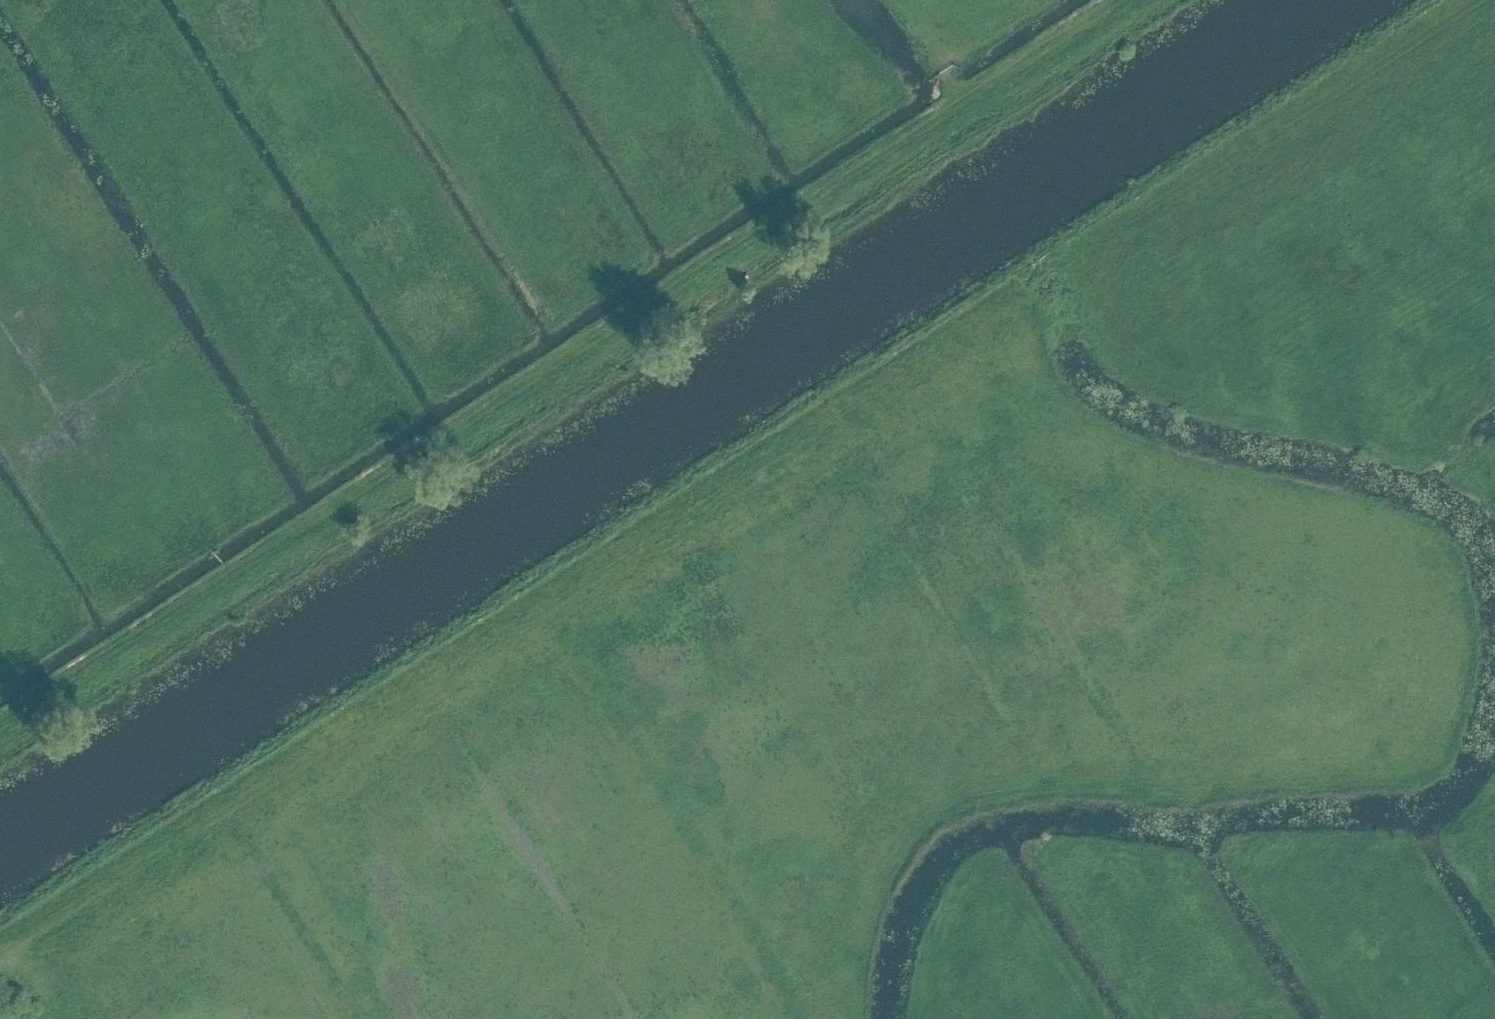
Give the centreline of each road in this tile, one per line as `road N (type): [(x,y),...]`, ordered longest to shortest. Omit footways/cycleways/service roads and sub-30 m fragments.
road 1 (track): [(337,1018),(227,854),(205,833),(178,842),(0,960)]

